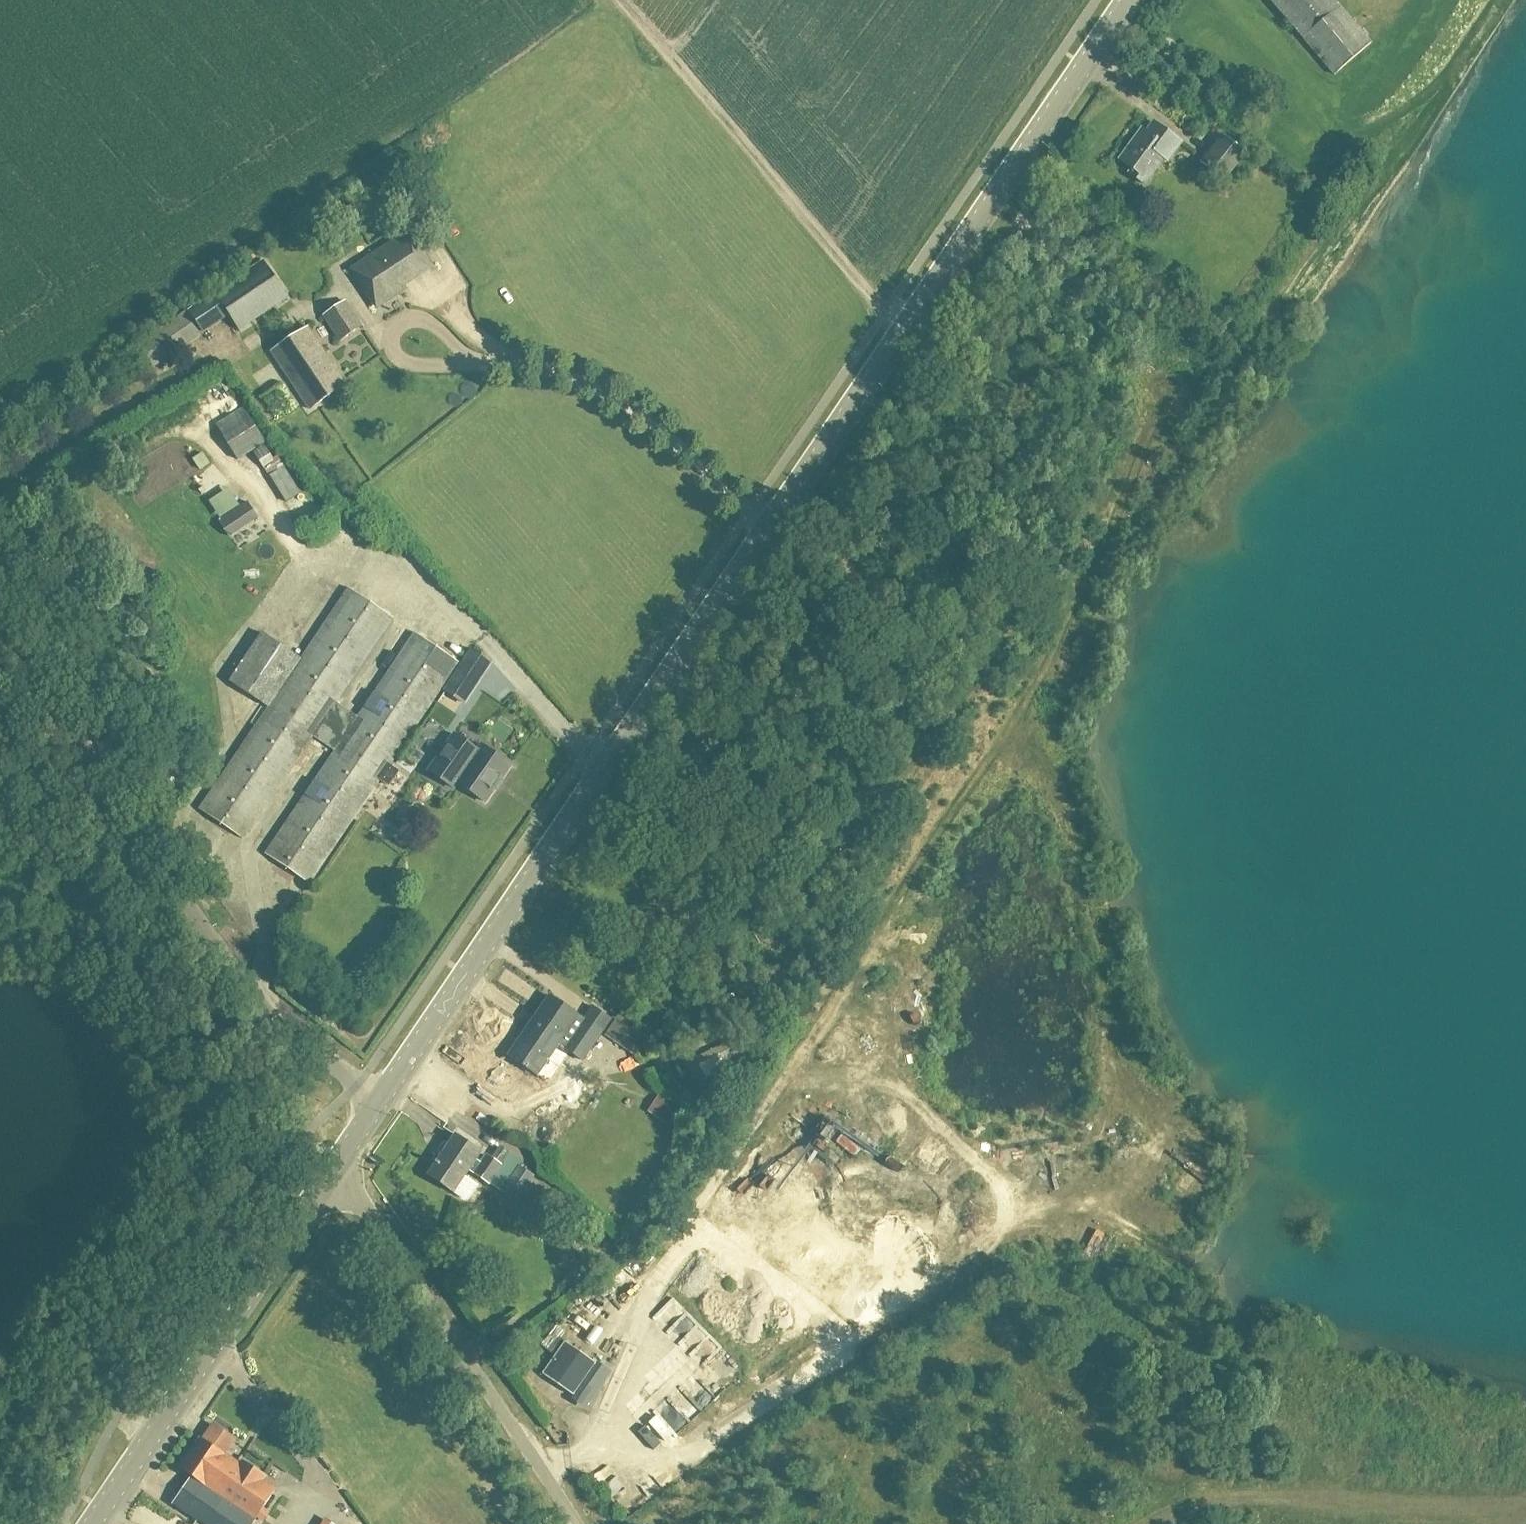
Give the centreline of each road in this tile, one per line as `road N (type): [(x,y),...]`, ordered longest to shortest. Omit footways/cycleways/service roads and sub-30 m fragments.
road 1 (tertiary): [(380,1100),(1130,0)]
road 2 (unclassified): [(380,1100),(262,1005),(0,615)]
road 3 (unclassified): [(580,1523),(369,1206),(338,1174)]
road 4 (tertiary): [(102,1523),(338,1174)]

